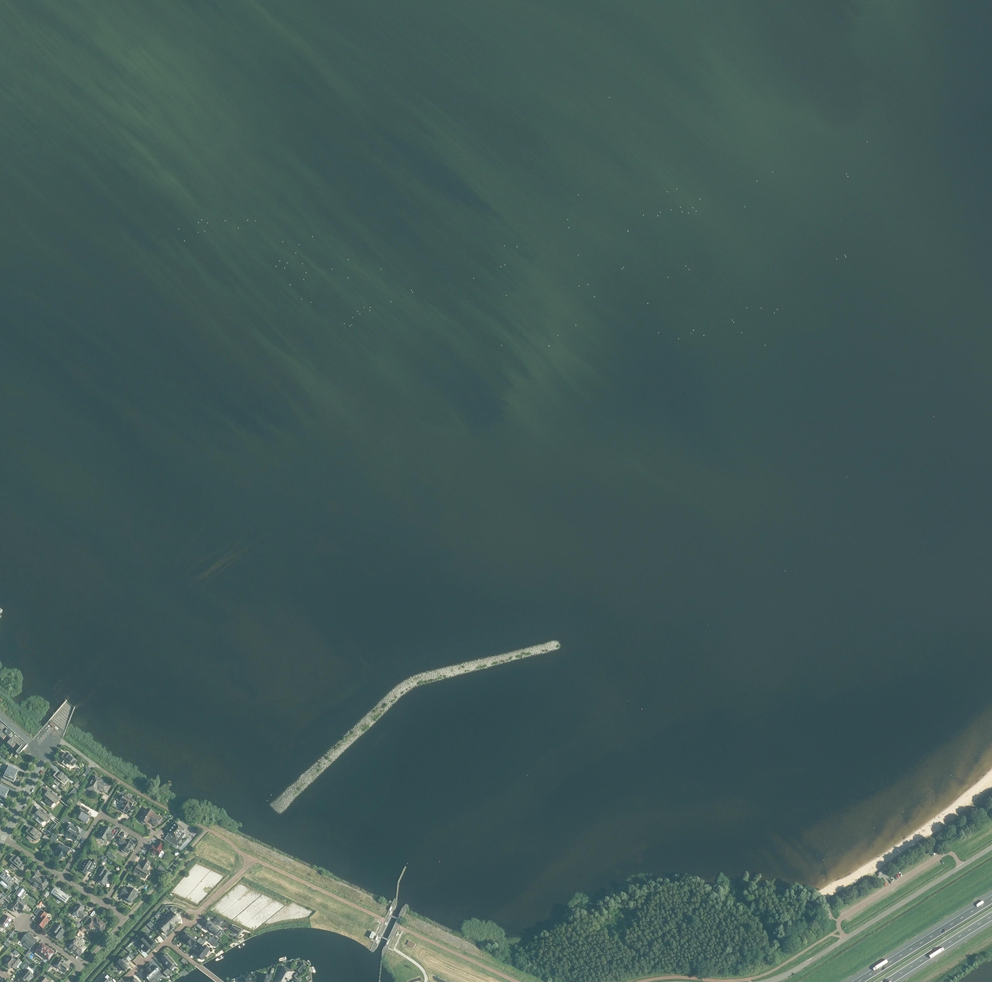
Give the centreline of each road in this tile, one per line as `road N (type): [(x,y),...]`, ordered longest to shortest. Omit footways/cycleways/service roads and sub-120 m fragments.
road 1 (unclassified): [(991,847),(802,968)]
road 2 (motorway): [(991,898),(857,981)]
road 3 (motorway): [(890,981),(991,917)]

